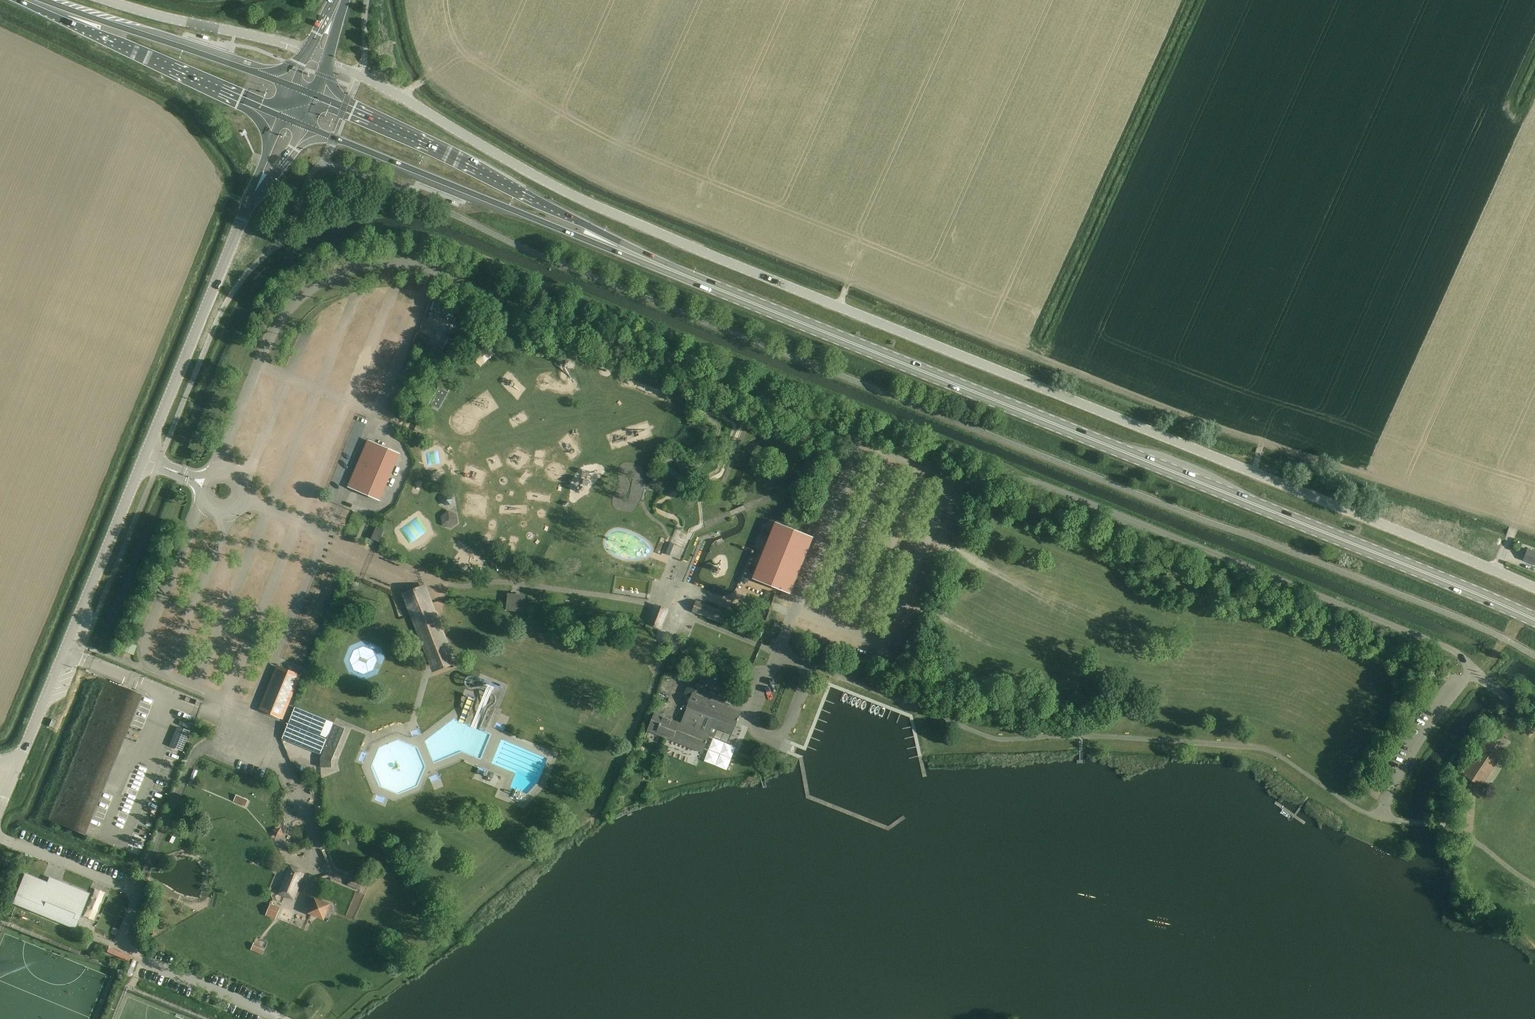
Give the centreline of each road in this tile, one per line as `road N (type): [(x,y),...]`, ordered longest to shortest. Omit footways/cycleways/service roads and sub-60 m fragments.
road 1 (unclassified): [(1534,588),(604,211),(327,61)]
road 2 (primary): [(1534,620),(618,247)]
road 3 (unclassified): [(13,770),(254,192)]
road 4 (primary): [(618,247),(473,166),(316,96)]
road 5 (primary): [(304,126),(618,247)]
road 6 (primary): [(68,16),(282,116)]
road 7 (primary): [(293,87),(68,16)]
road 8 (unclassified): [(309,53),(104,0)]

